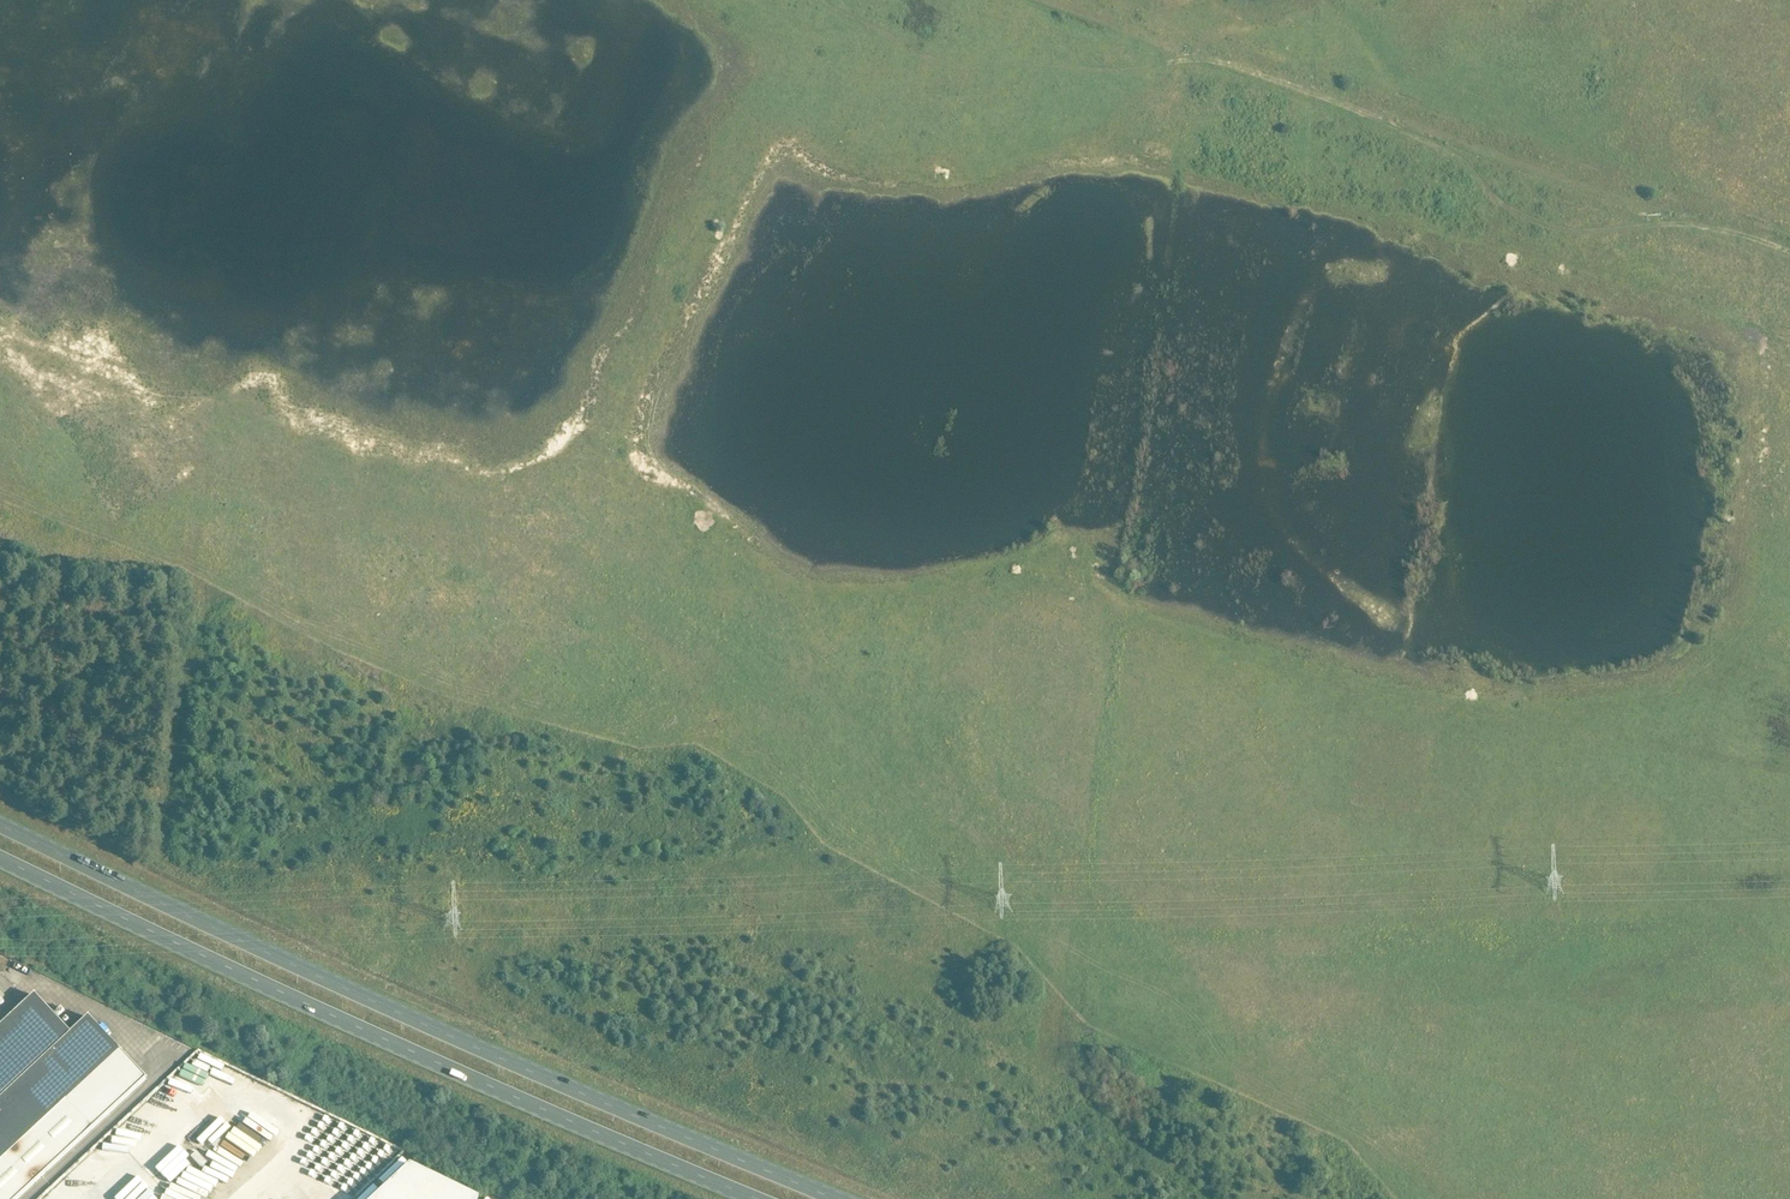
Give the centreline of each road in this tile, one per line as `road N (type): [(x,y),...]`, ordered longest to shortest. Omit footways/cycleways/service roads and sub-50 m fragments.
road 1 (primary): [(842,1198),(405,1014),(0,821)]
road 2 (primary): [(0,863),(394,1045),(763,1198)]

